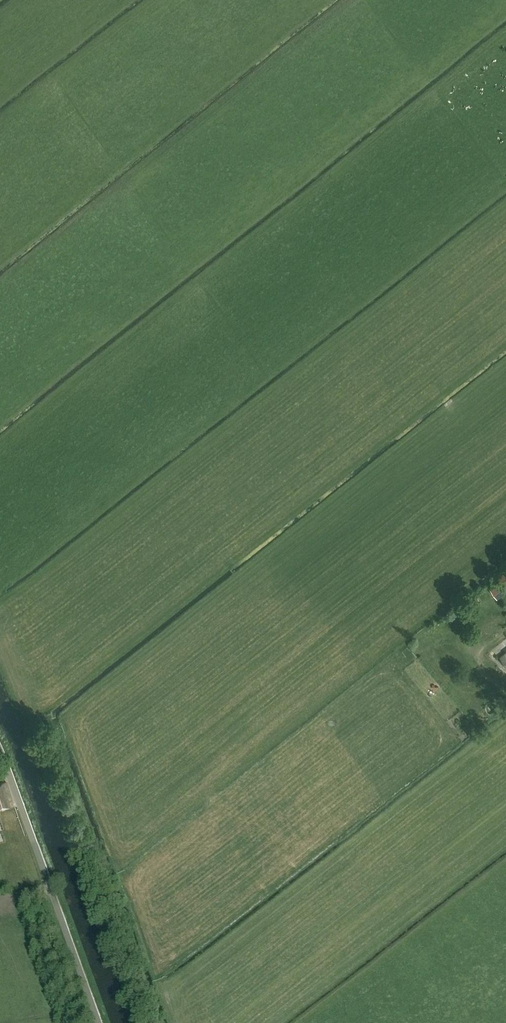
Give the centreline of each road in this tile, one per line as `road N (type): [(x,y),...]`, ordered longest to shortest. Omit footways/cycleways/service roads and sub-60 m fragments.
road 1 (unclassified): [(95,1022),(0,752)]

